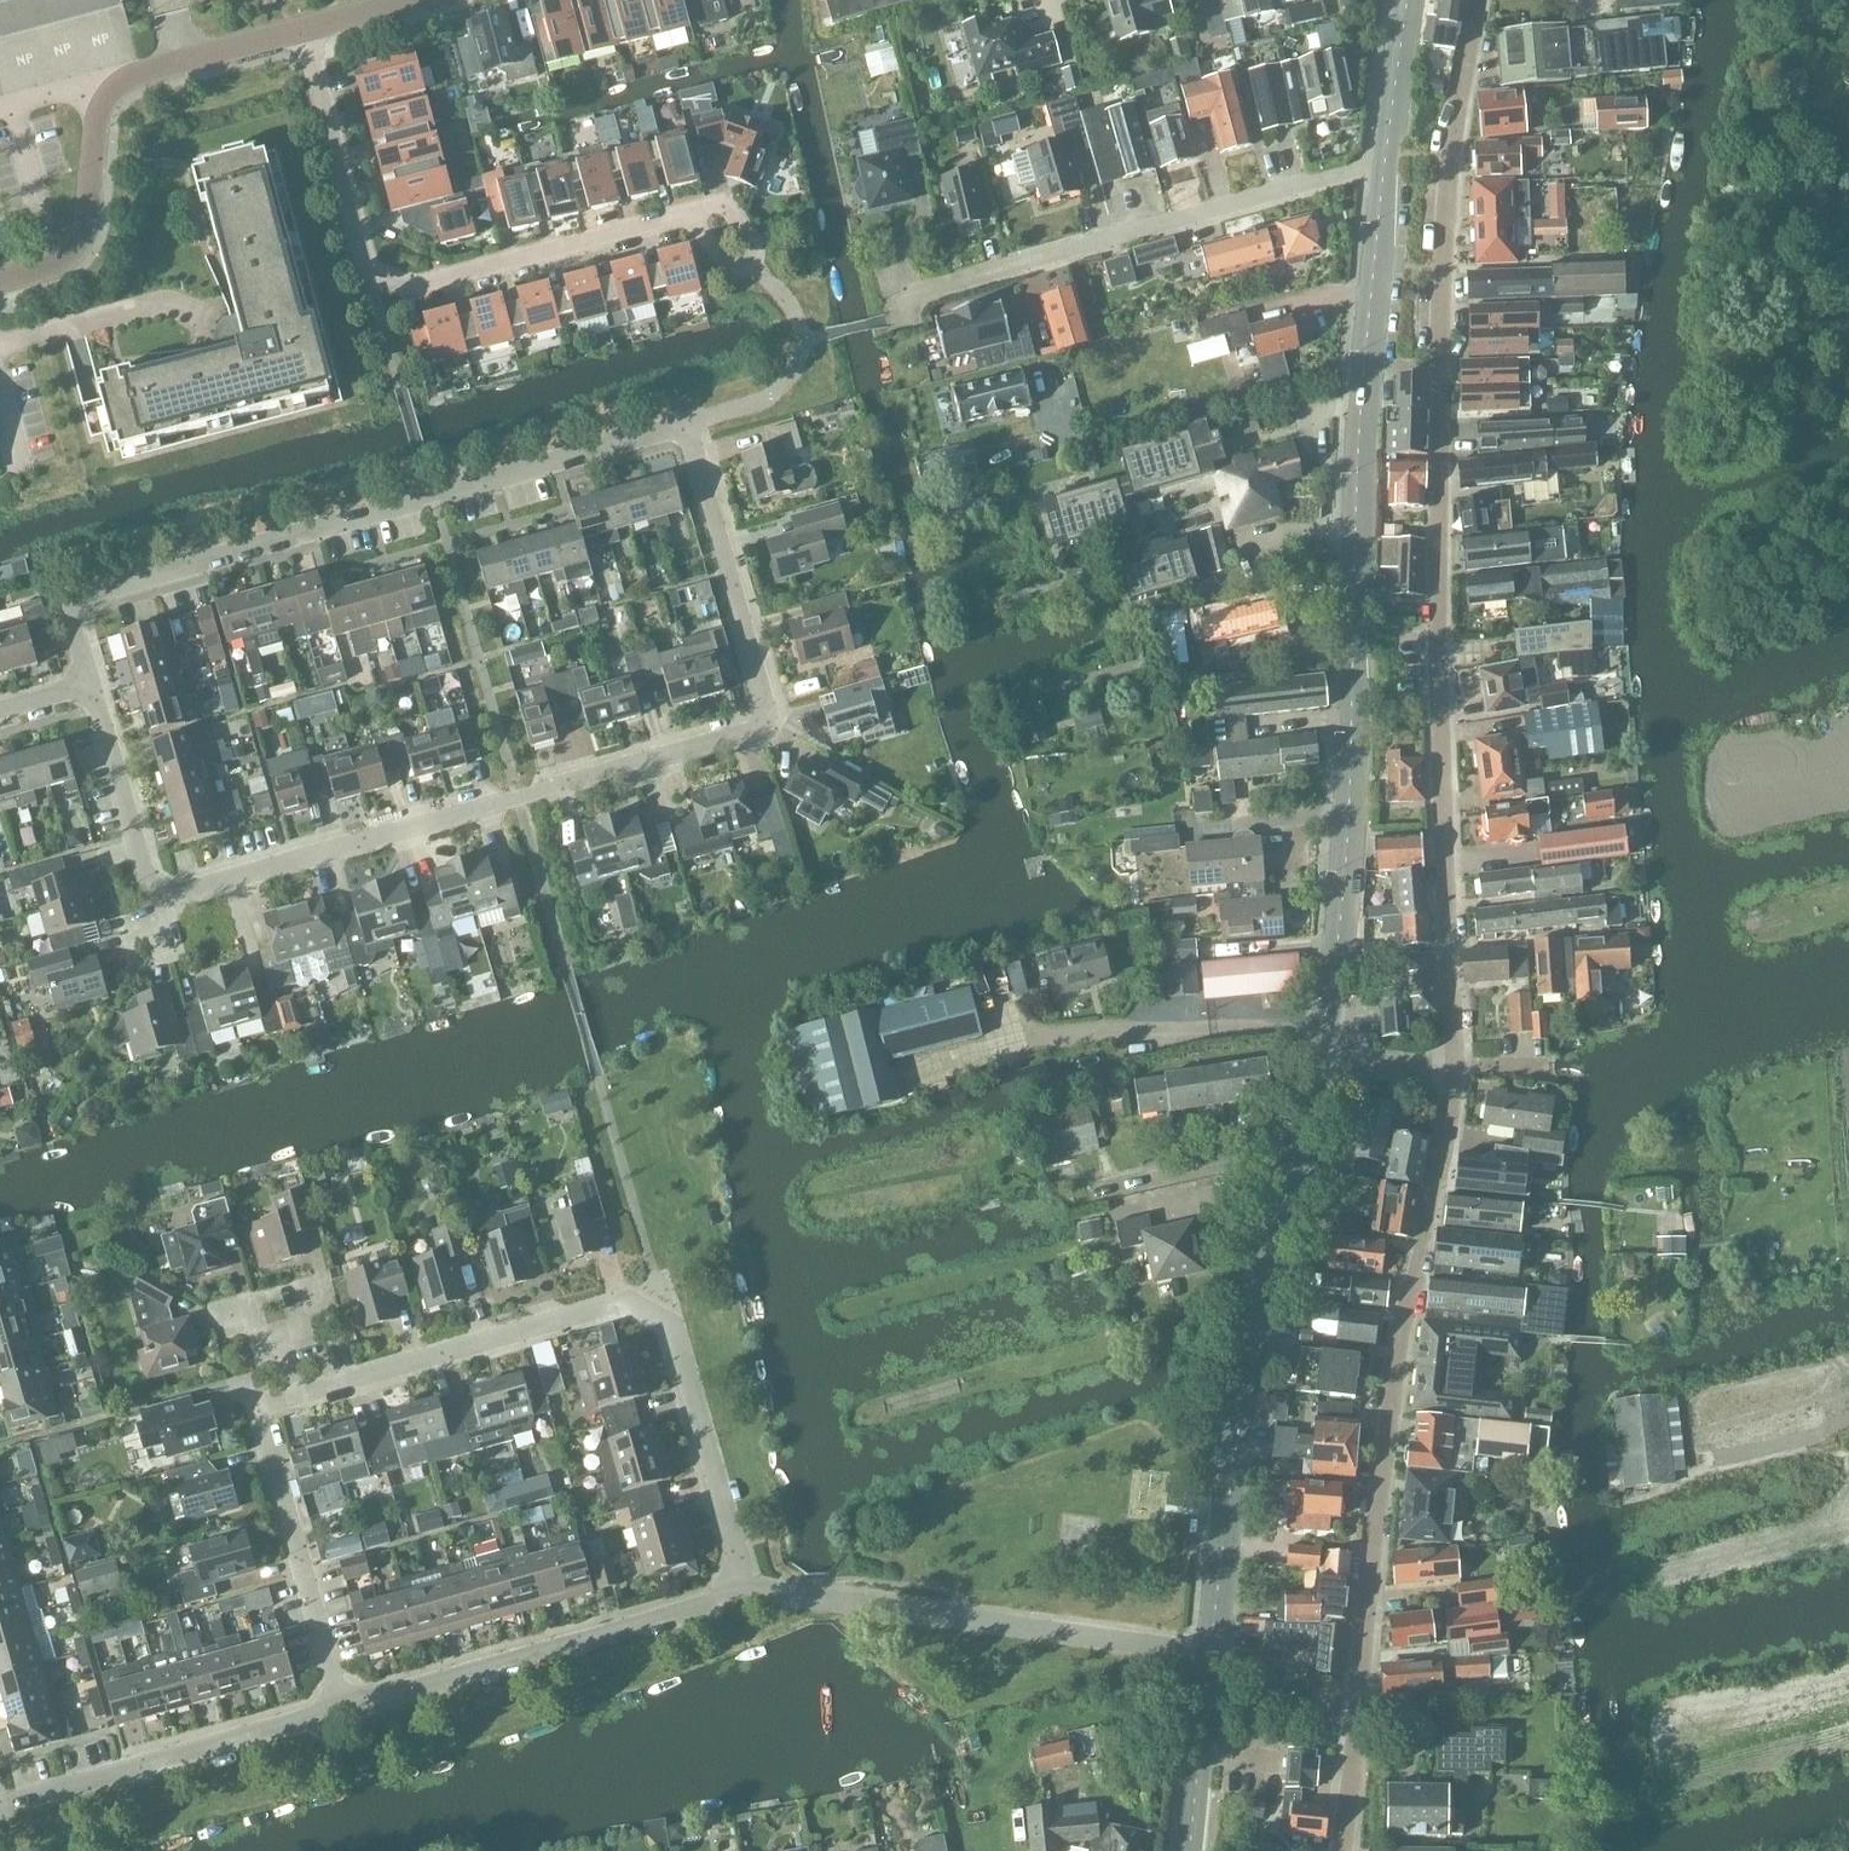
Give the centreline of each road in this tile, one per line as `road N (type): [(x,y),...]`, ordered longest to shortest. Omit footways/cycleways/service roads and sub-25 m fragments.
road 1 (residential): [(1459,1069),(1439,559),(1458,149),(1483,0)]
road 2 (residential): [(743,1577),(661,1293),(260,1411),(334,1687)]
road 3 (tertiary): [(1325,1006),(1390,166)]
road 4 (residential): [(515,792),(772,714),(688,426),(437,497)]
road 5 (residential): [(1345,1850),(1398,1347),(1459,1069)]
road 6 (tertiary): [(1212,1649),(1251,1344),(1316,1058)]
road 7 (residential): [(515,792),(181,891),(151,880),(94,682)]
road 8 (residential): [(905,299),(1390,166)]
road 9 (residential): [(1212,1649),(804,1597),(743,1577)]
road 10 (residential): [(0,283),(64,265),(83,243),(101,122),(124,80),(305,30)]
road 11 (residential): [(94,682),(80,625),(97,594),(437,497)]
road 12 (residential): [(334,1687),(363,1703),(702,1607),(743,1577)]
road 13 (residential): [(0,1810),(317,1717),(334,1687)]
road 14 (residential): [(375,276),(411,286),(678,212)]
road 15 (residential): [(1325,1006),(1030,1042)]
road 16 (residential): [(375,276),(363,260),(305,30)]
road 17 (tertiary): [(1190,1850),(1212,1649)]
road 18 (tertiary): [(1390,166),(1408,0)]
road 19 (residential): [(678,212),(715,204),(734,214),(756,255),(742,271),(719,256)]
road 20 (residential): [(1459,1069),(1316,1058)]

